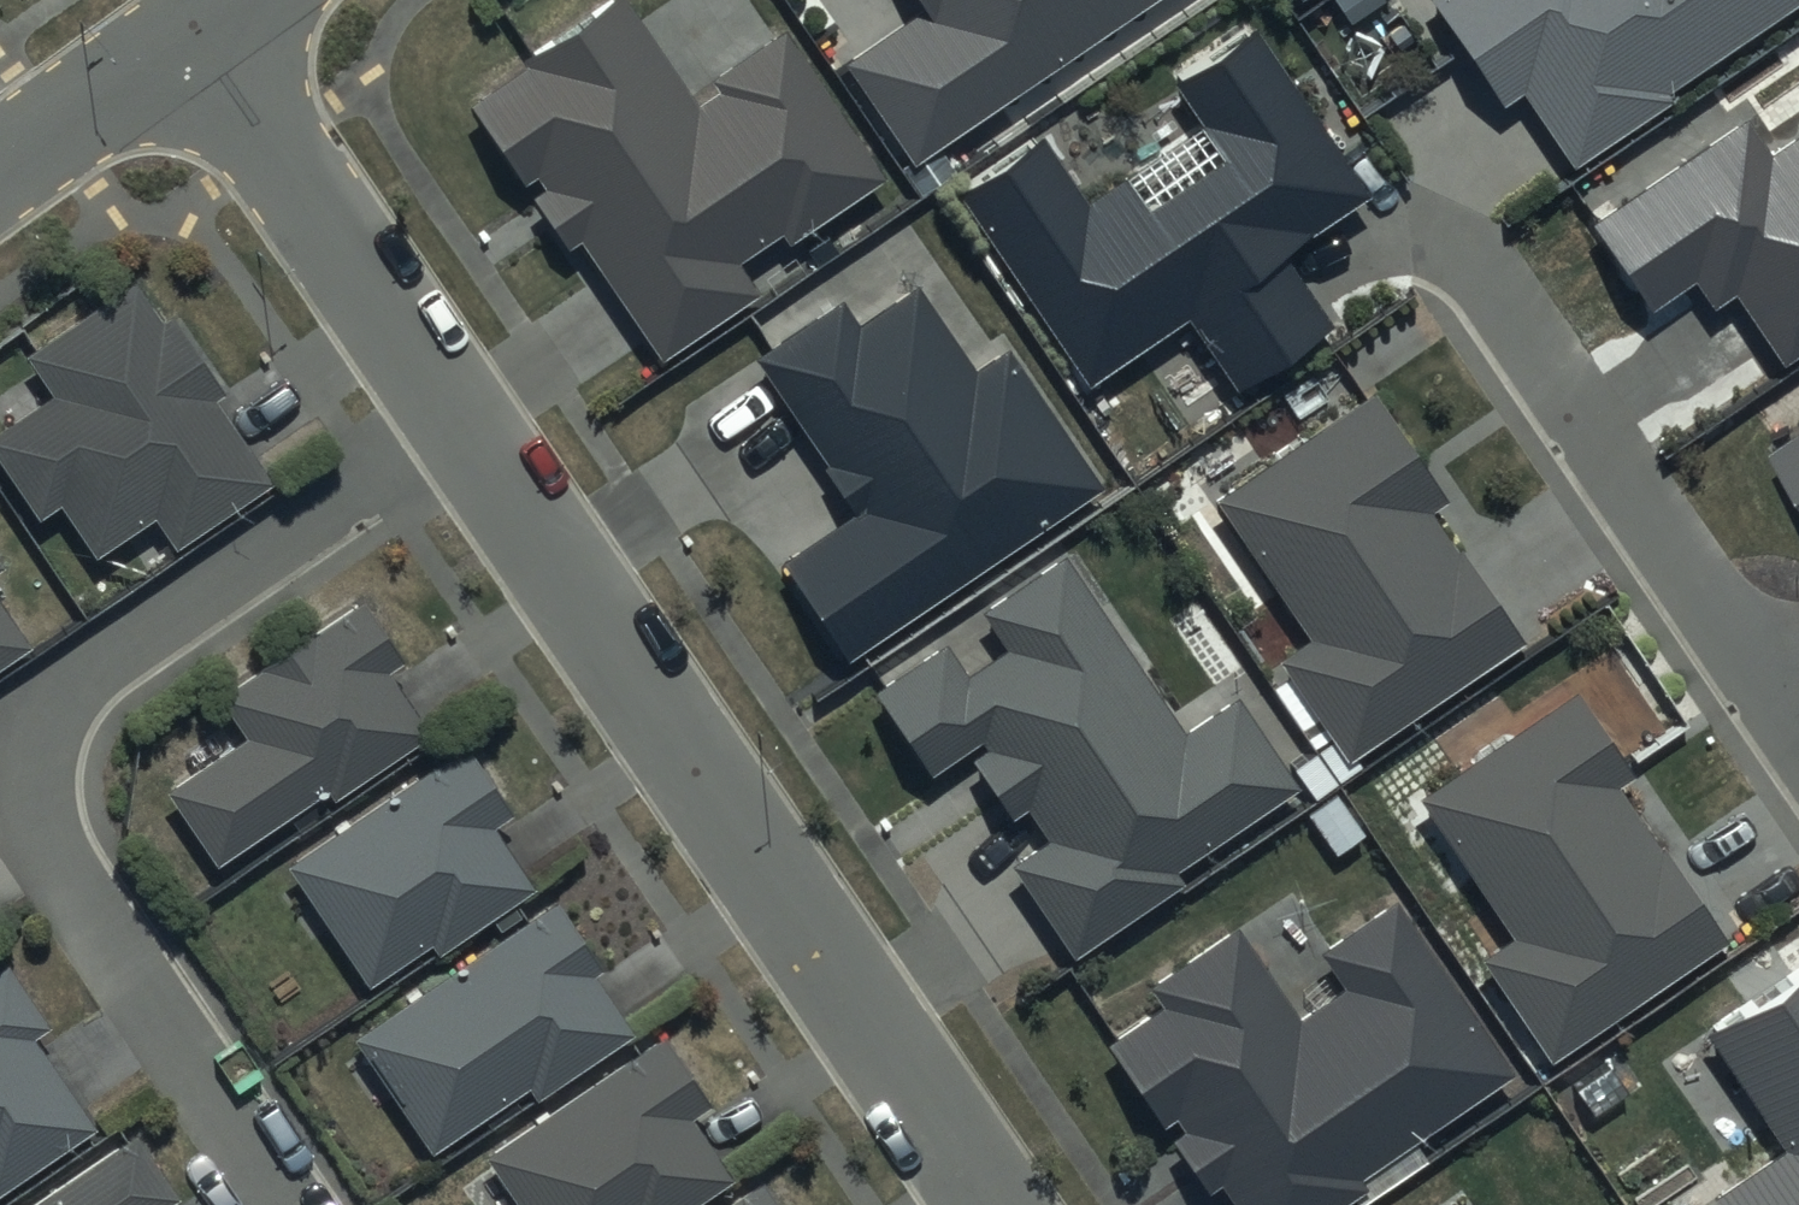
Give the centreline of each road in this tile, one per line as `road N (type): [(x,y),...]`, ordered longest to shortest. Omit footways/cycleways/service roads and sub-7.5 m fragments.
road 1 (residential): [(285,1204),(48,859),(35,804),(40,756),(57,700),(98,652),(459,421)]
road 2 (residential): [(459,421),(994,1204)]
road 3 (residential): [(1798,755),(1489,293),(1454,254)]
road 4 (residential): [(198,39),(459,421)]
road 5 (residential): [(0,181),(198,39)]

